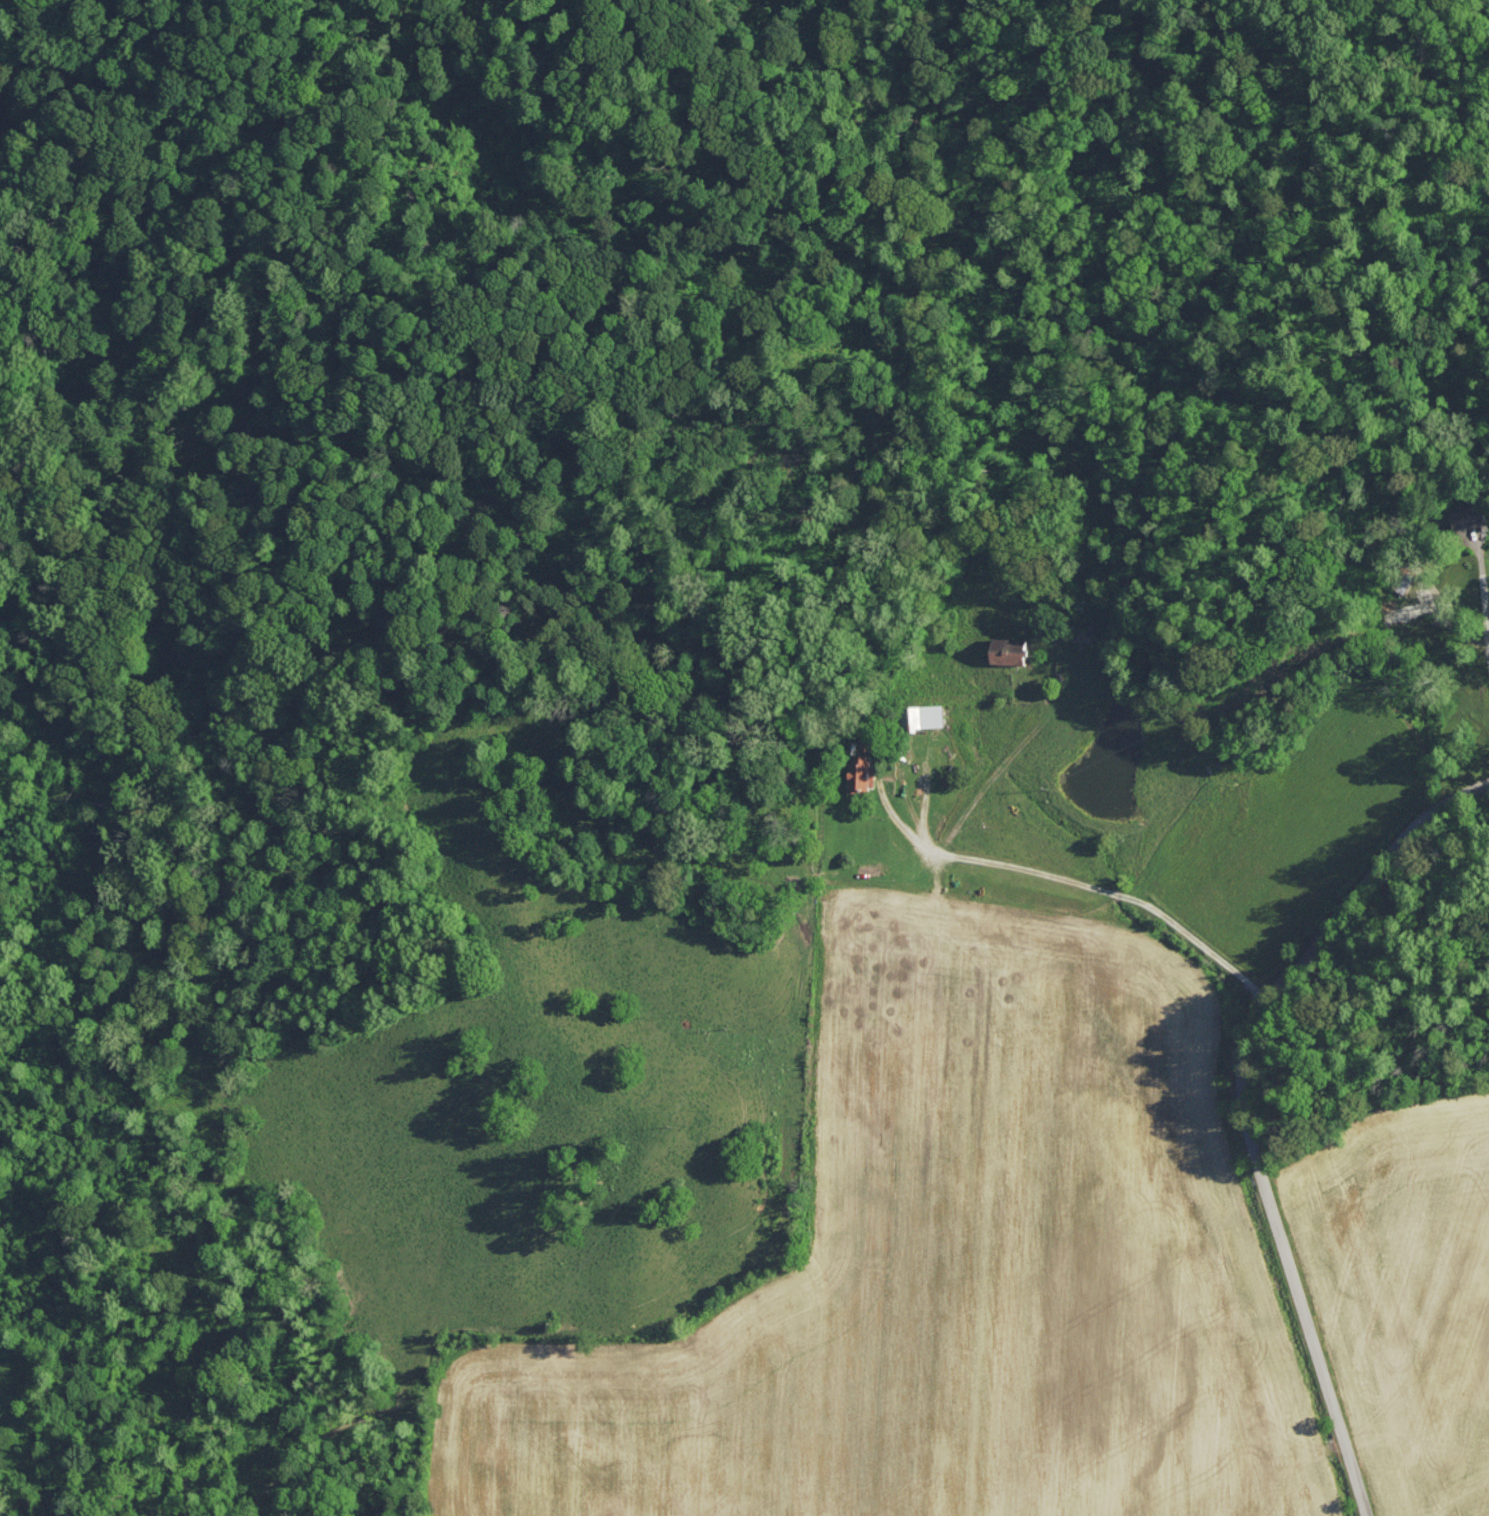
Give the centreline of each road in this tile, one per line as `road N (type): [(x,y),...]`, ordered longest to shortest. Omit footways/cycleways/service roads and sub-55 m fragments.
road 1 (residential): [(1365,1515),(1255,1167),(1242,1059),(1267,1010),(1415,812),(1488,779)]
road 2 (residential): [(892,762),(906,814),(944,851),(1083,872),(1162,896),(1283,990)]

